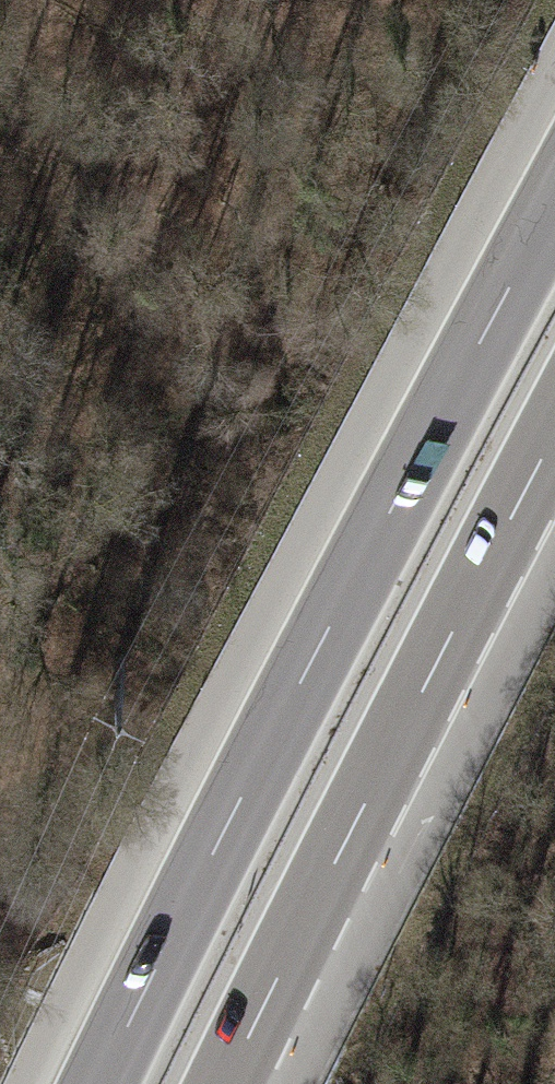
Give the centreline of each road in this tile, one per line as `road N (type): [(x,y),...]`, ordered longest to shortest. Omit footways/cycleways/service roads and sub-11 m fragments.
road 1 (motorway): [(554,199),(219,835),(98,1083)]
road 2 (motorway): [(229,1083),(554,439)]

